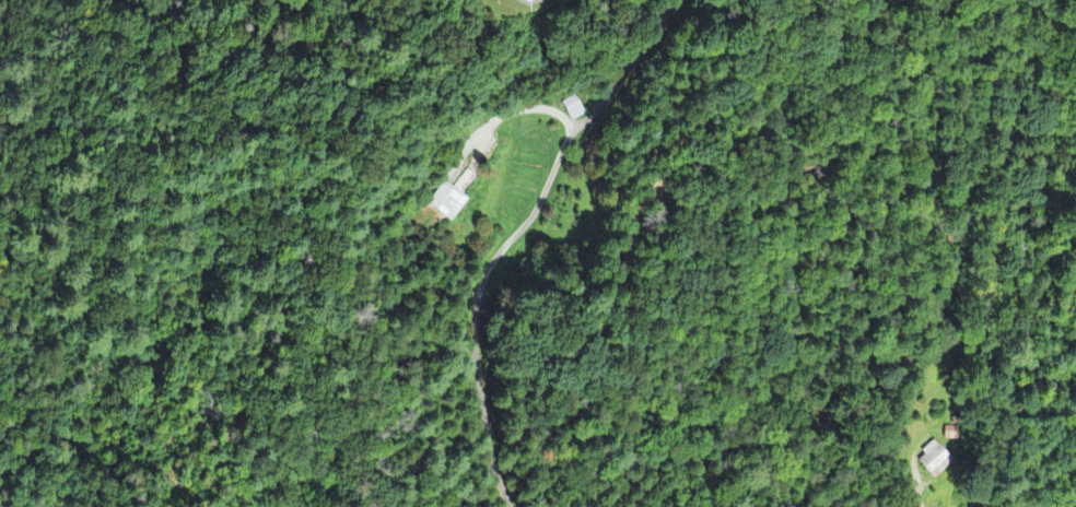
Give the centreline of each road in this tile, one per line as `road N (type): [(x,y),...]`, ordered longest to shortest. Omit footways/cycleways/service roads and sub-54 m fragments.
road 1 (residential): [(509,506),(484,421),(477,300),(493,260),(535,213),(573,133)]

